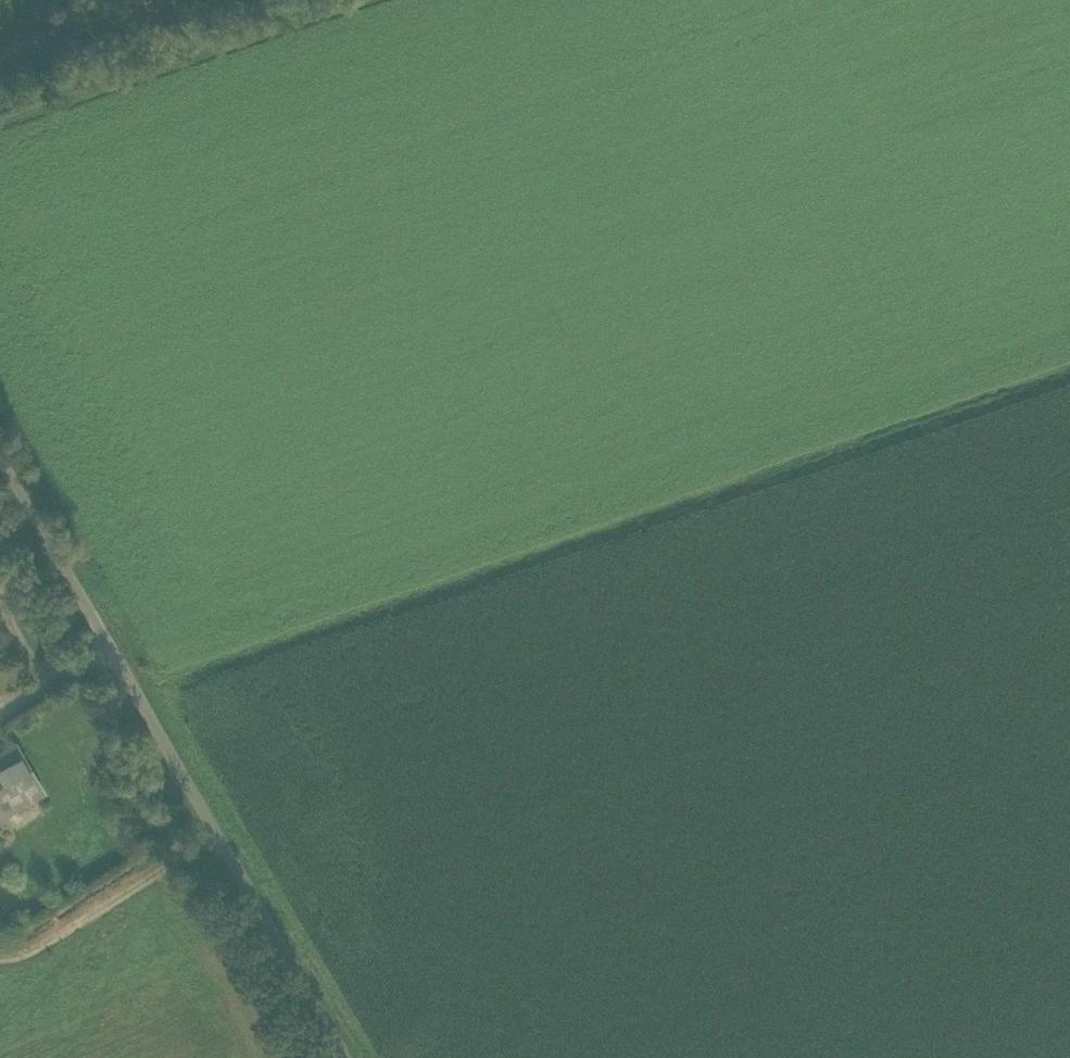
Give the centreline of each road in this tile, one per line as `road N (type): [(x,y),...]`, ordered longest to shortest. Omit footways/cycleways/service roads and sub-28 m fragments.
road 1 (unclassified): [(355,1057),(0,449)]
road 2 (track): [(189,0),(0,66)]

